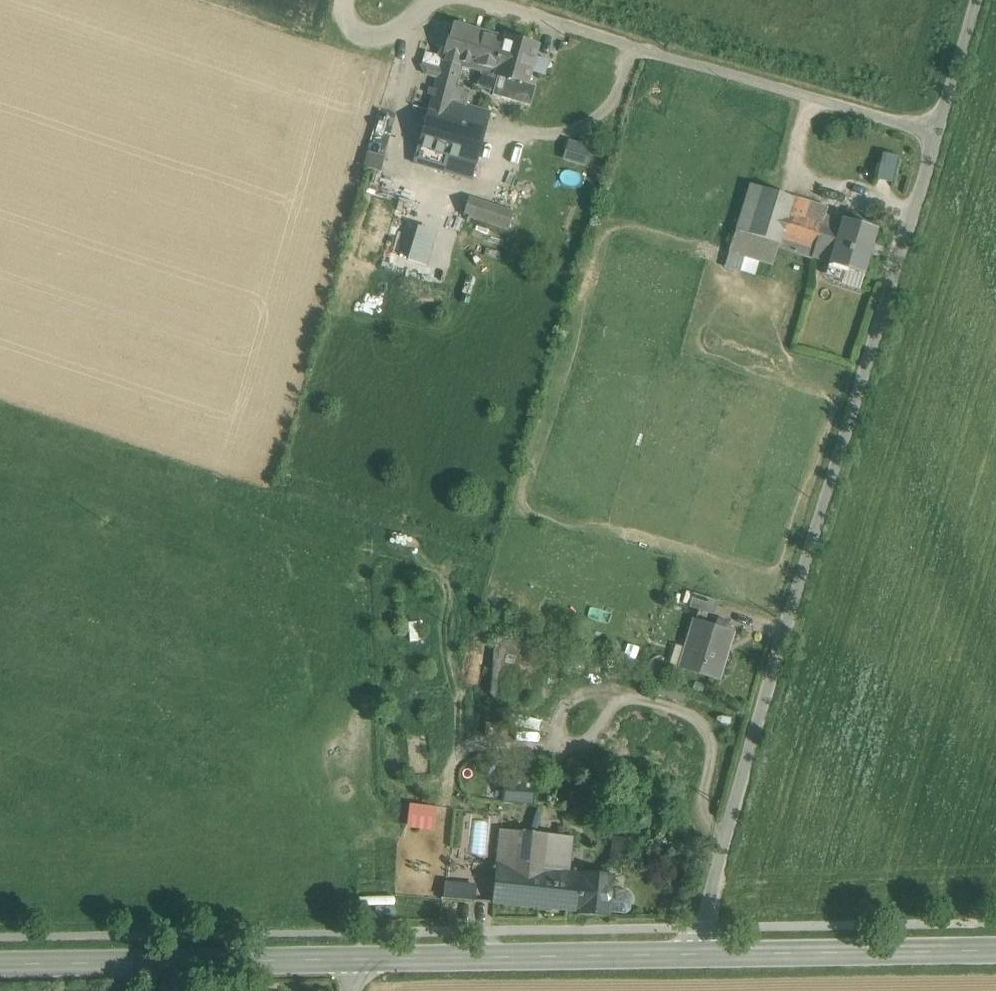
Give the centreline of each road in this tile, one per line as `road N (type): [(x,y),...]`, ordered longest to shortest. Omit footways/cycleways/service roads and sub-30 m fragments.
road 1 (unclassified): [(694,952),(975,0)]
road 2 (tertiary): [(0,963),(694,952)]
road 3 (tertiary): [(694,952),(995,950)]

